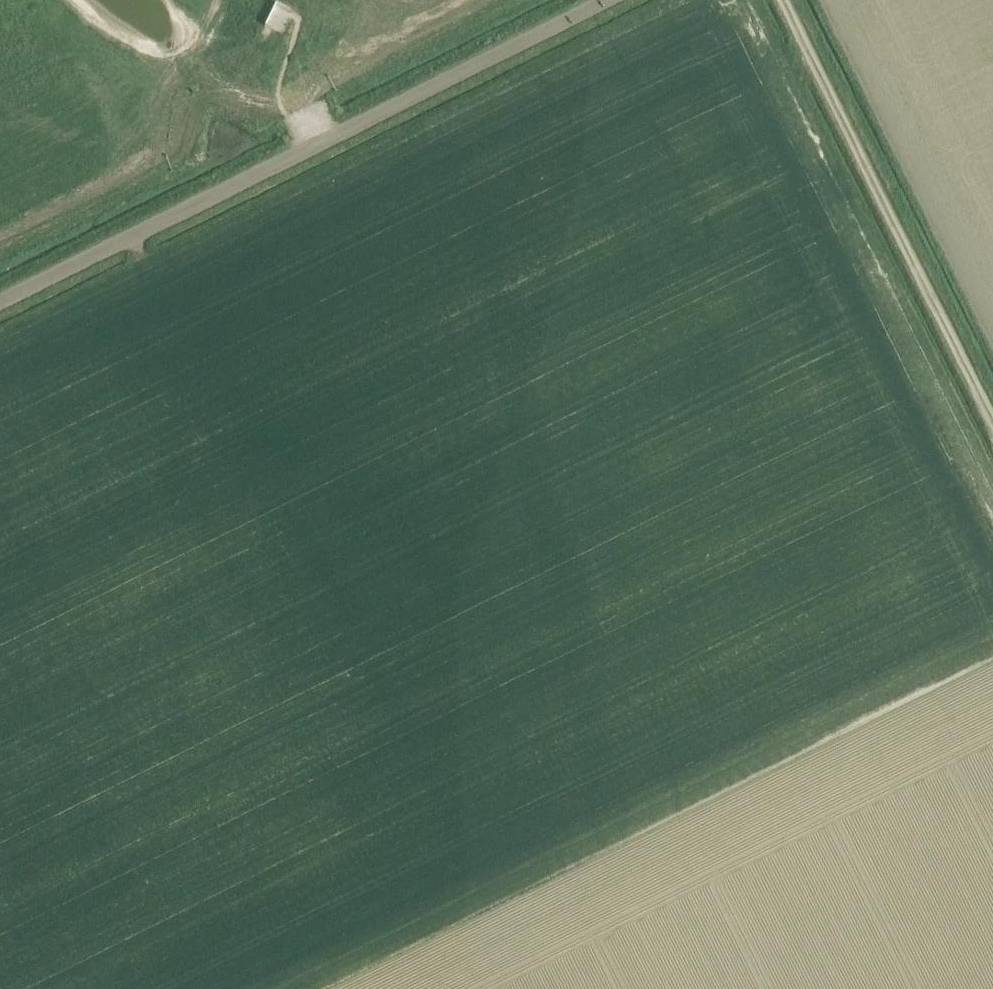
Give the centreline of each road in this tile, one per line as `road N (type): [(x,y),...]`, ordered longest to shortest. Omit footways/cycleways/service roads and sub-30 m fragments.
road 1 (unclassified): [(0,303),(609,0)]
road 2 (track): [(992,435),(780,0)]

